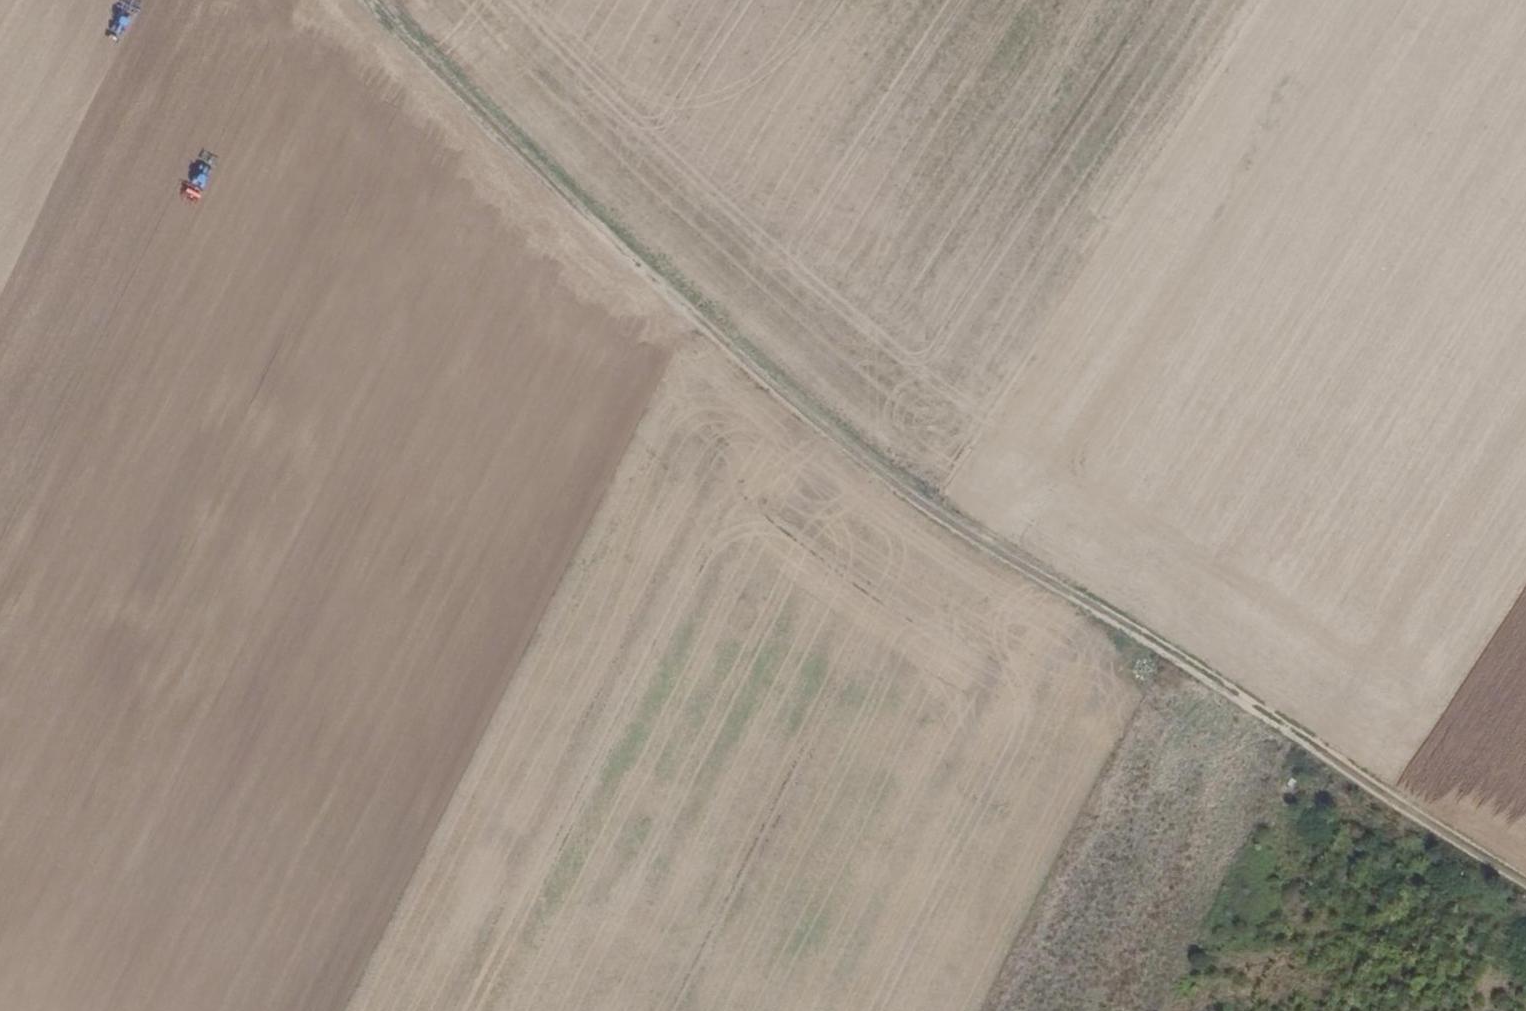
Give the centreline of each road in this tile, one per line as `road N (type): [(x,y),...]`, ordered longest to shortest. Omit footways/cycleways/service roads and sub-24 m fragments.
road 1 (track): [(1525,882),(1223,684),(943,516),(663,288),(376,0)]

